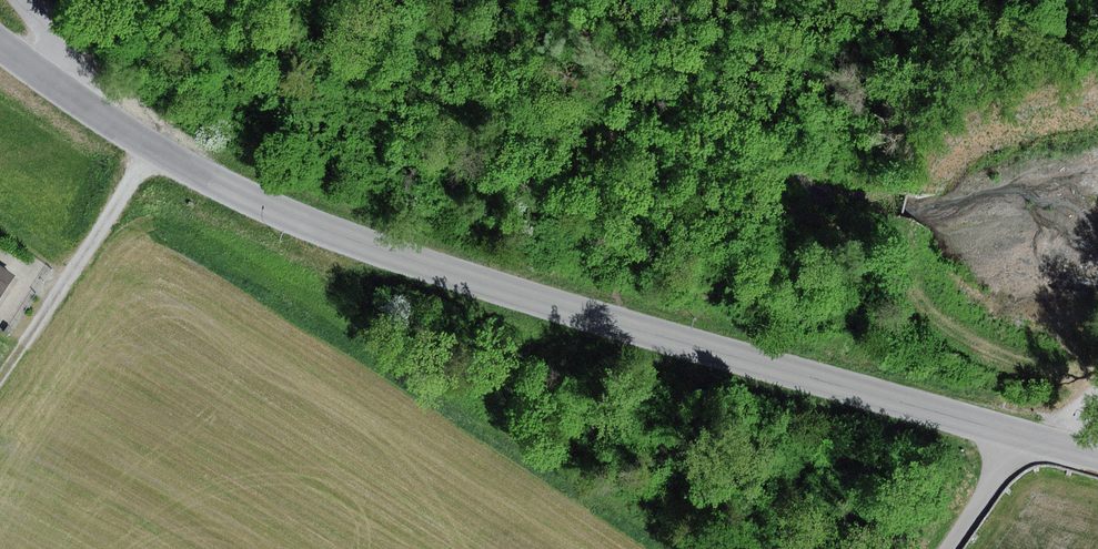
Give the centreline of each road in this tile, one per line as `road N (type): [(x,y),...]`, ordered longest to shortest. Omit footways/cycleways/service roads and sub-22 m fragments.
road 1 (unclassified): [(1097,456),(678,348),(384,250),(151,151),(0,46)]
road 2 (track): [(0,379),(156,140),(20,0)]
road 3 (track): [(946,548),(1021,436)]

